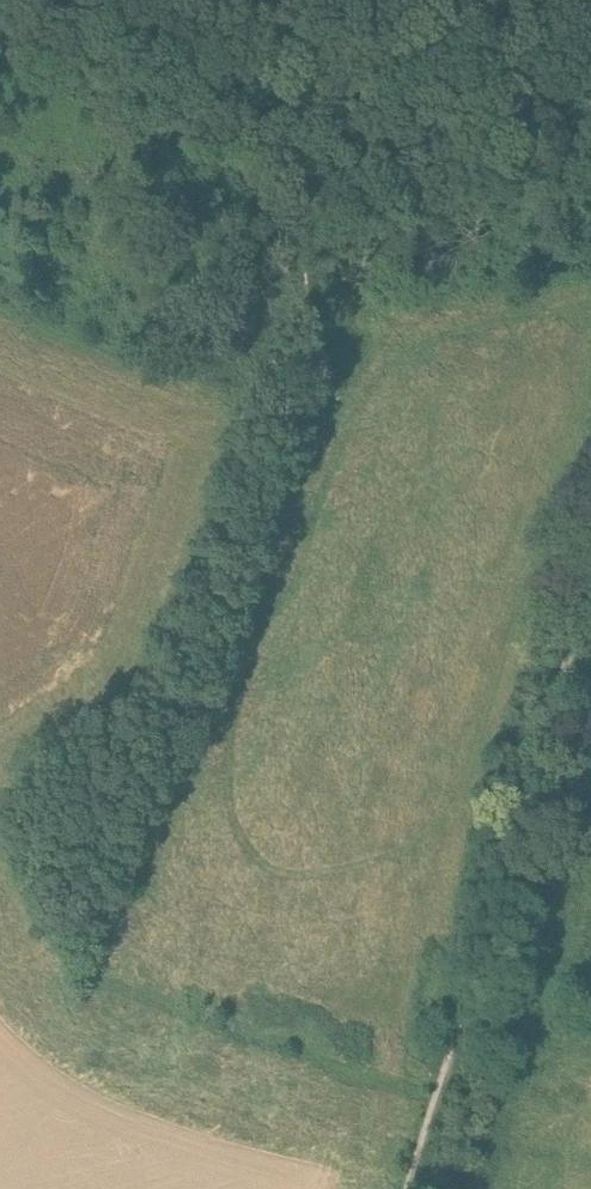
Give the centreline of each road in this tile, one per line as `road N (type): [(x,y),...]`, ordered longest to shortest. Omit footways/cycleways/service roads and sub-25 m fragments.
road 1 (track): [(590,600),(531,767),(511,901),(466,1008),(410,1188)]

